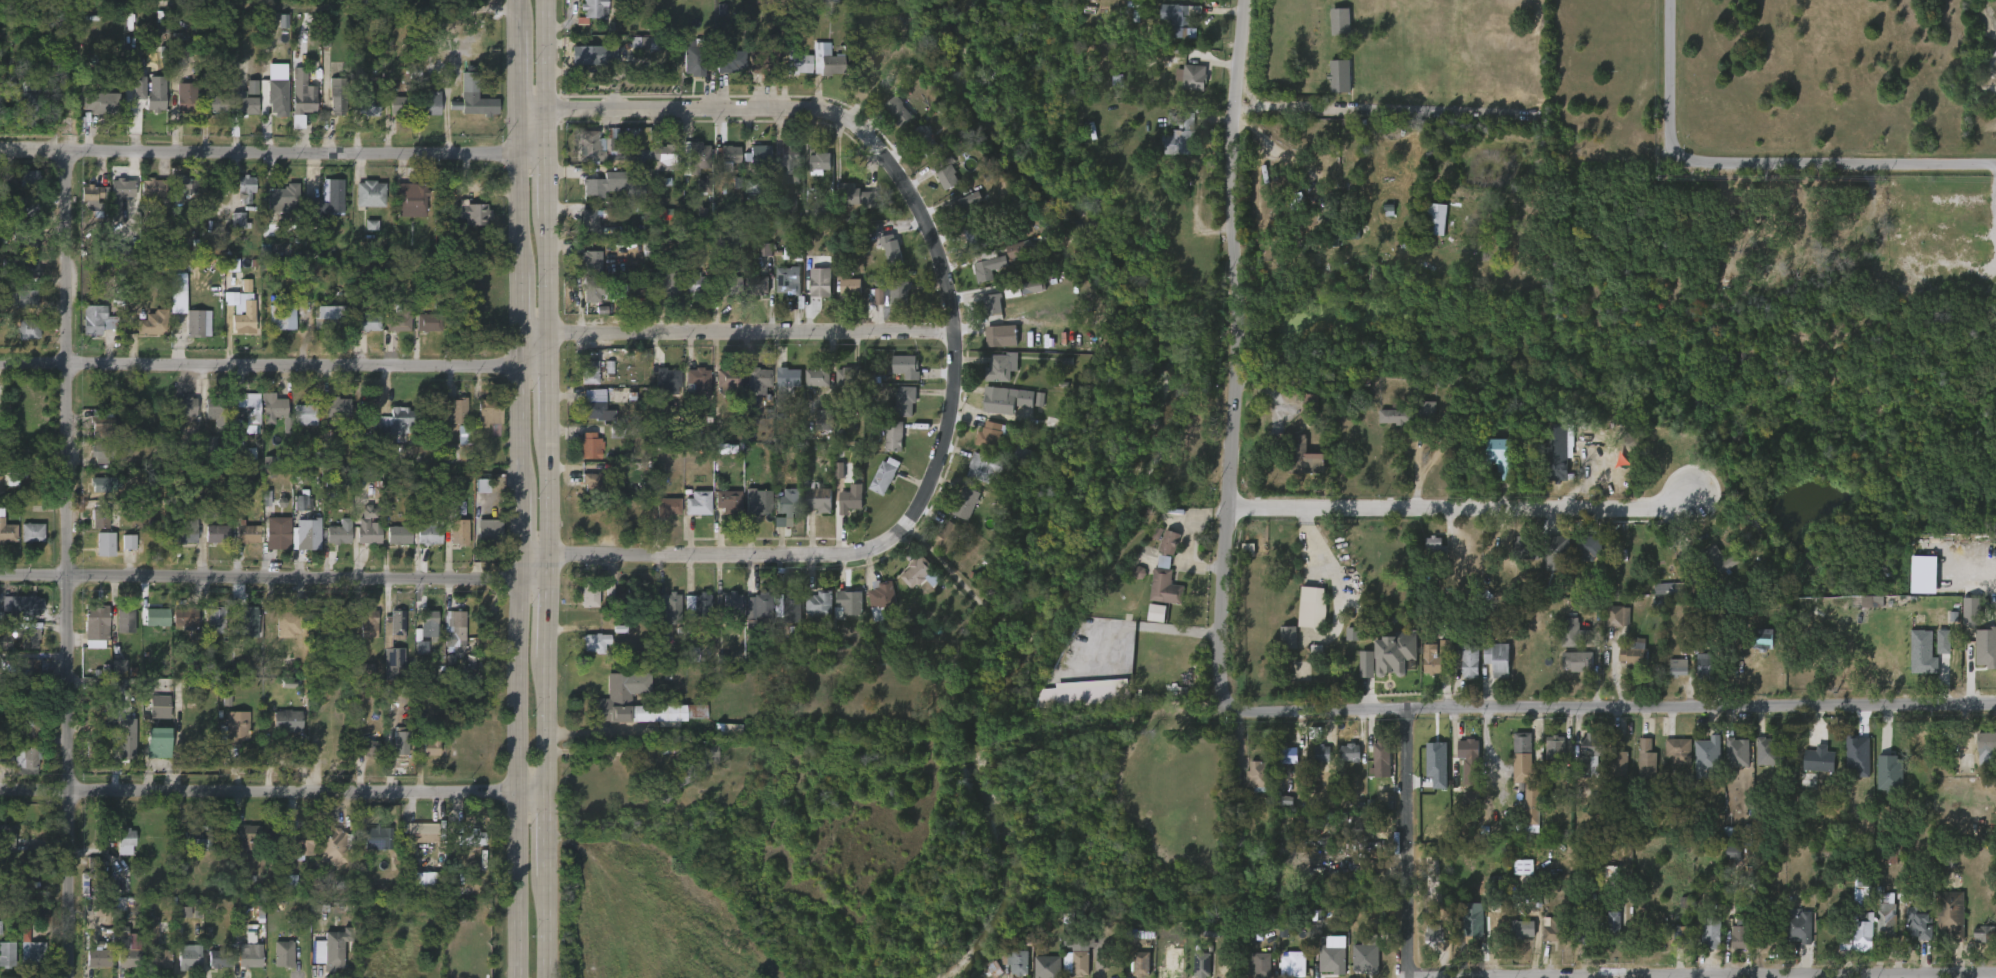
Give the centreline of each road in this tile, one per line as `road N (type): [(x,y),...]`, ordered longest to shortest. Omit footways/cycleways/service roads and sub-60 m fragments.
road 1 (secondary): [(520,0),(511,977)]
road 2 (secondary): [(544,977),(546,0)]
road 3 (residential): [(72,977),(72,147)]
road 4 (residential): [(1224,691),(1259,713),(1995,702)]
road 5 (residential): [(1251,0),(1233,180),(1240,307),(1224,691)]
road 6 (residential): [(517,562),(853,555),(894,540),(934,486),(965,375),(961,332)]
road 7 (residential): [(518,108),(791,107),(854,118),(898,162),(933,221),(953,272),(961,332)]
road 8 (residential): [(1414,971),(1995,975)]
road 9 (residential): [(0,363),(547,369)]
road 10 (residential): [(0,578),(545,577)]
road 11 (residential): [(0,790),(544,791)]
road 12 (residential): [(0,146),(542,153)]
road 13 (residential): [(1232,511),(1662,509),(1689,488)]
road 14 (residential): [(518,334),(961,332)]
road 15 (residential): [(1672,89),(1675,143),(1700,162),(1995,165)]
road 16 (residential): [(1415,977),(1406,949),(1407,709)]

